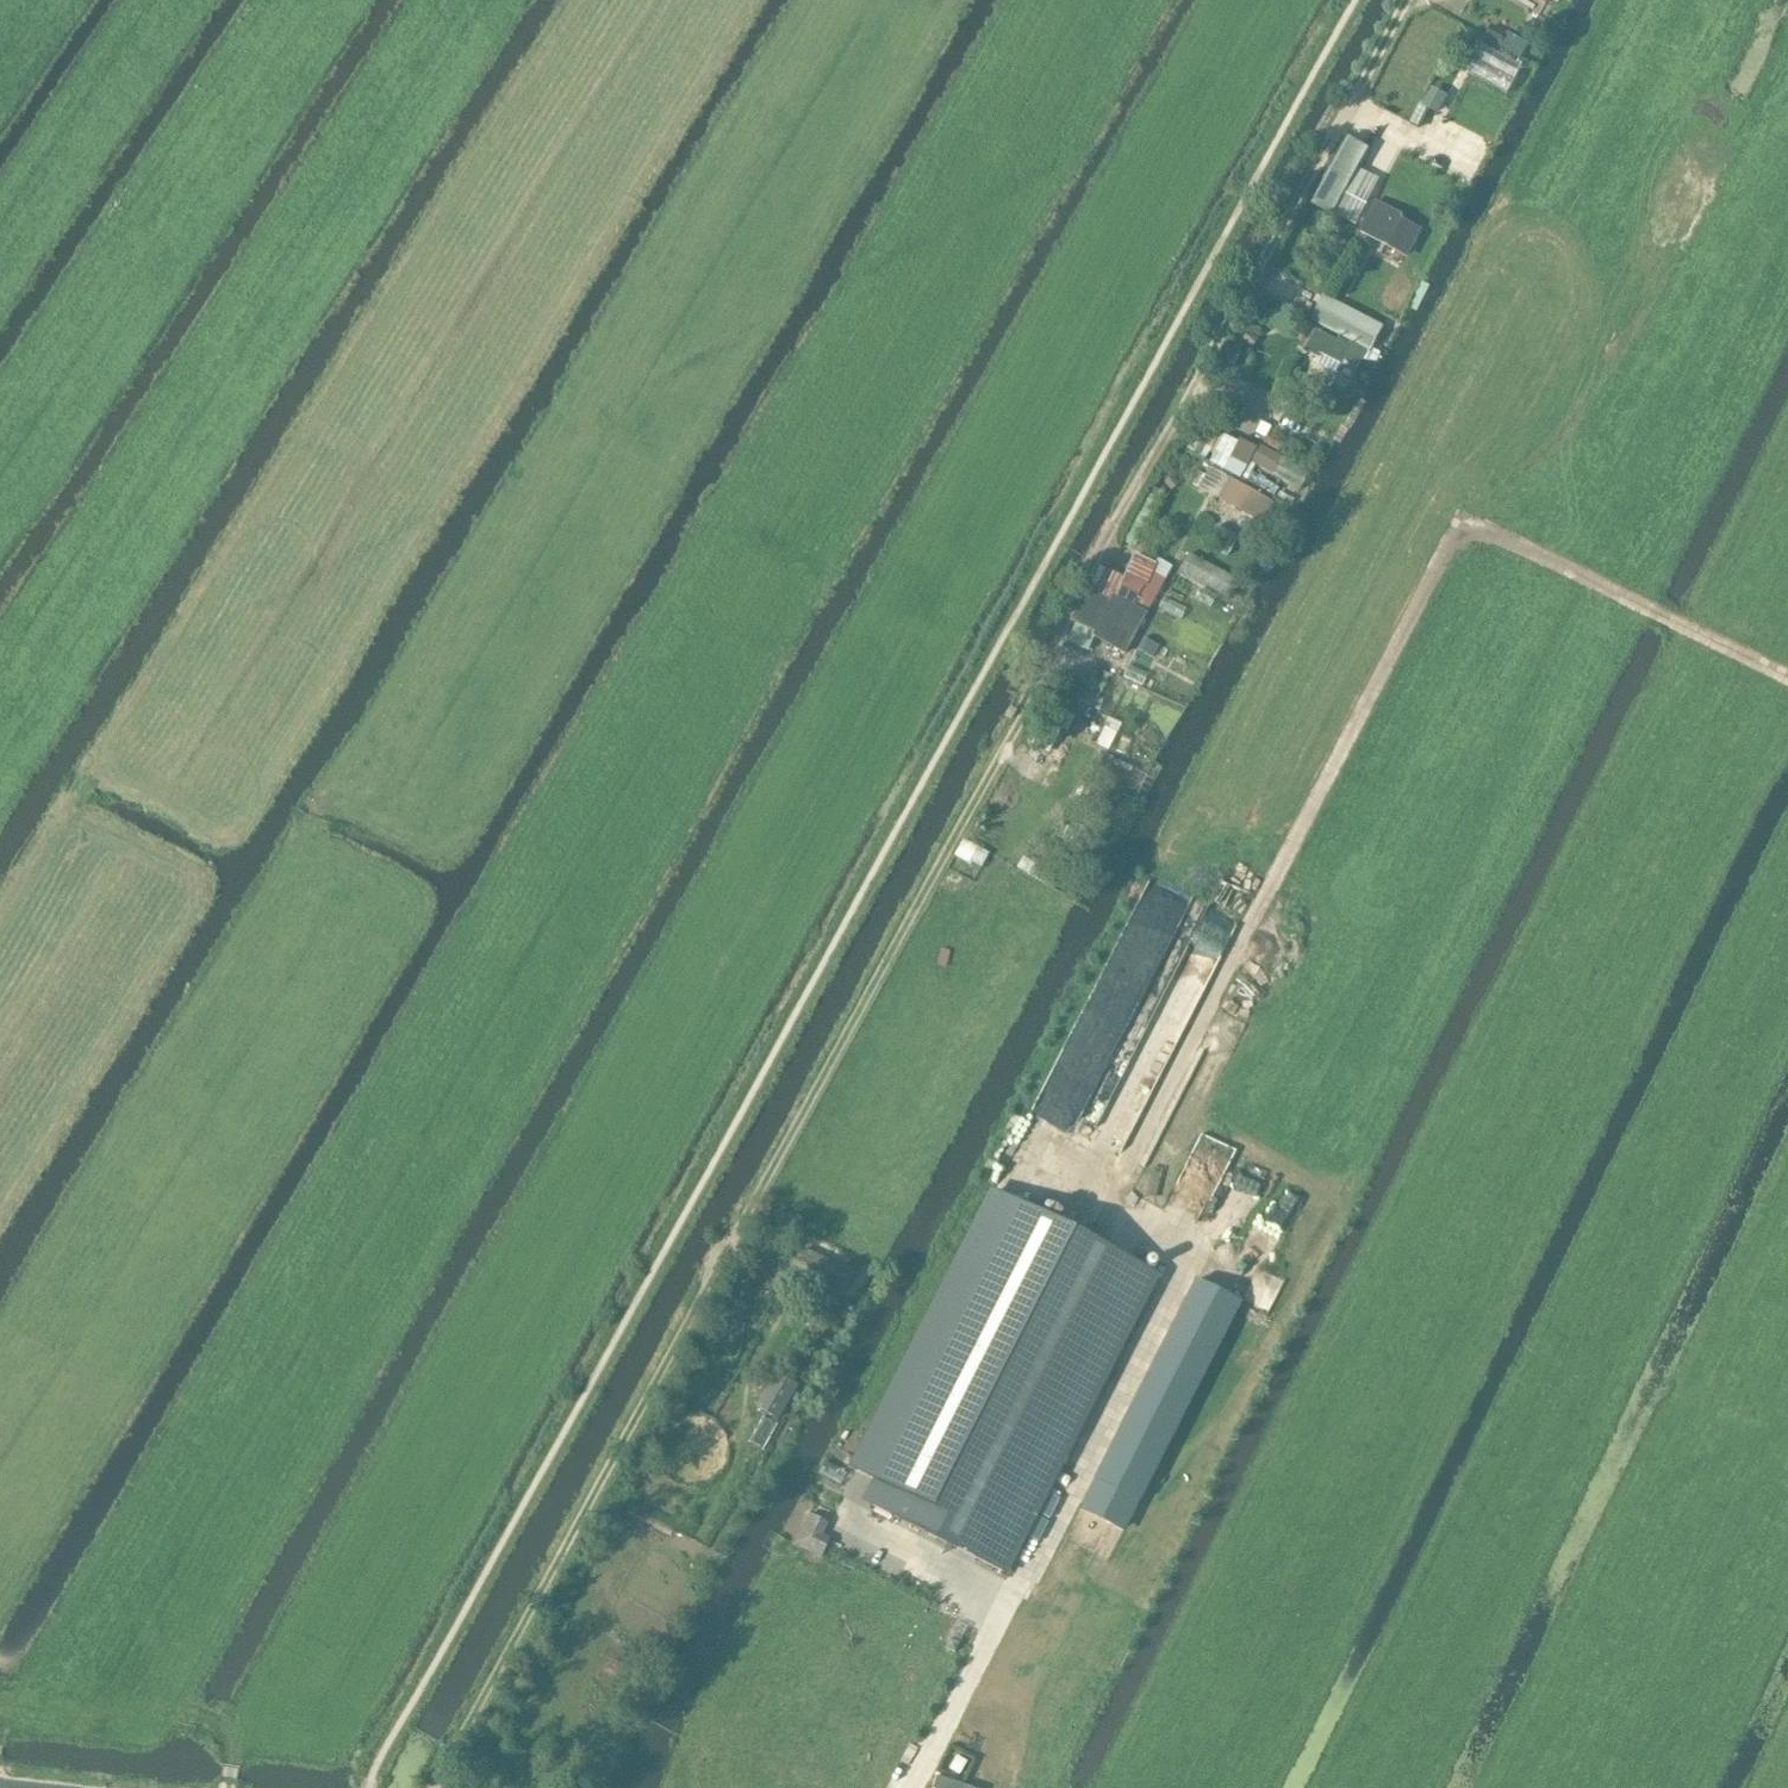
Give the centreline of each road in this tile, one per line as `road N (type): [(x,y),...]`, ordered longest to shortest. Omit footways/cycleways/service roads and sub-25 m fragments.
road 1 (track): [(1150,1185),(1223,1044),(1210,1014),(1461,522),(1787,679)]

